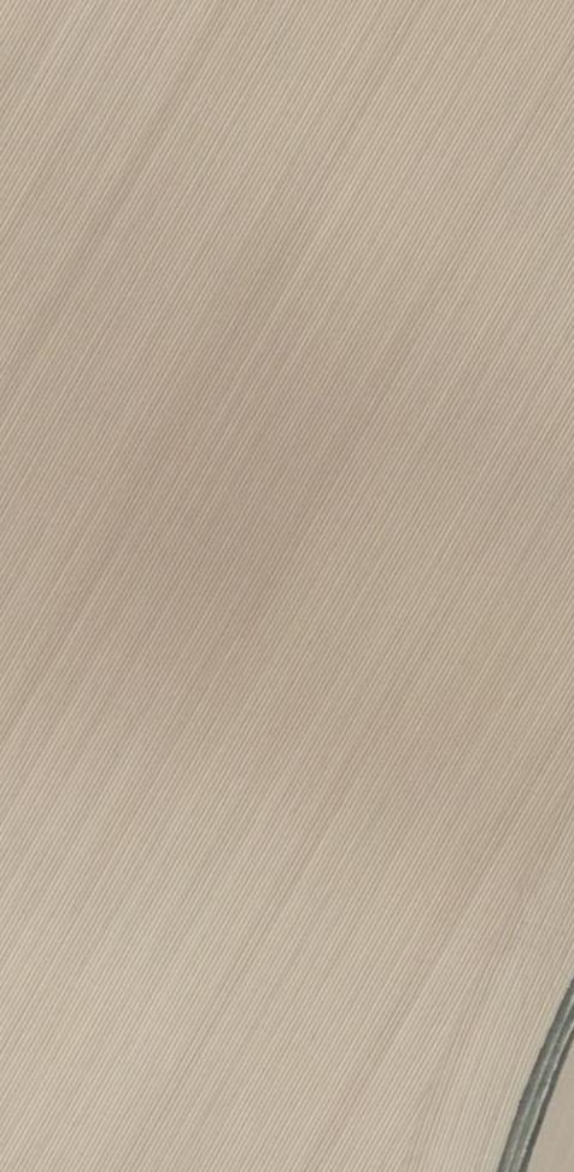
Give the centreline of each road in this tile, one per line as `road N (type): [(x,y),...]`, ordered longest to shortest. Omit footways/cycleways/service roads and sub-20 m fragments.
road 1 (track): [(505,1171),(573,999)]

